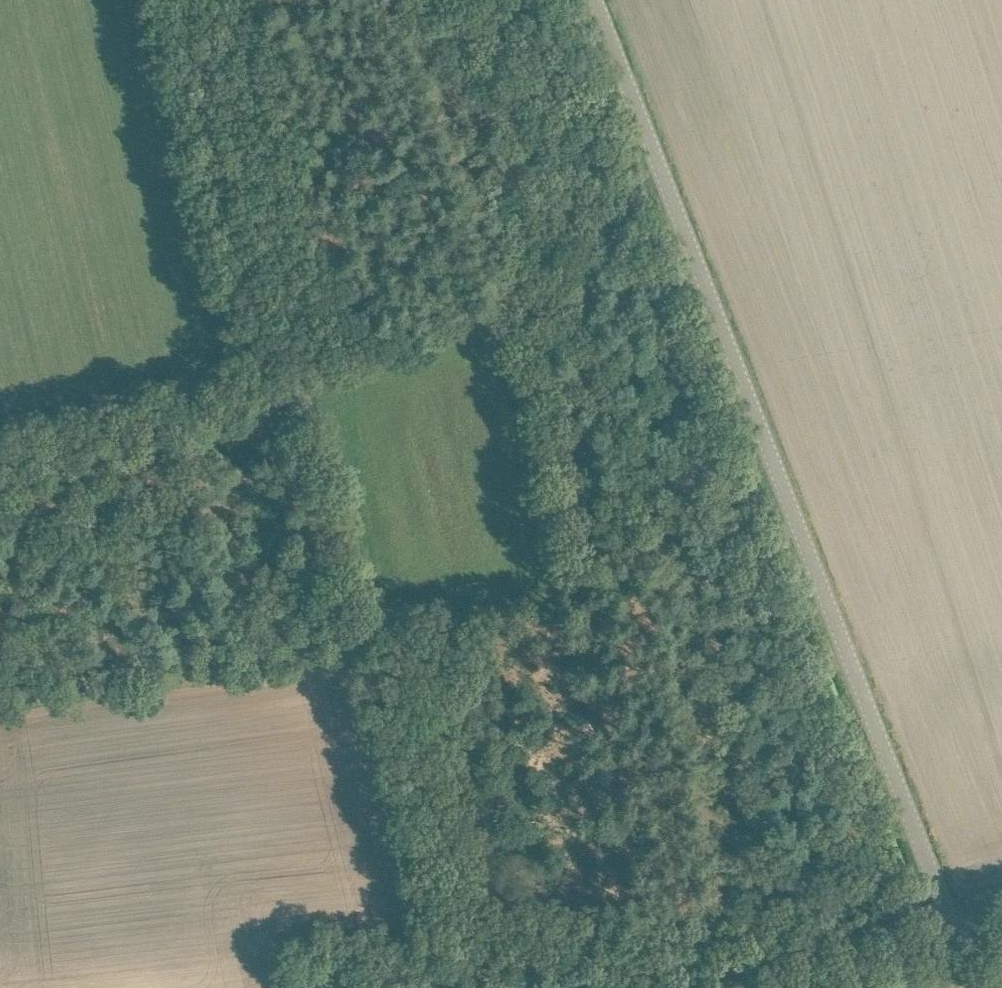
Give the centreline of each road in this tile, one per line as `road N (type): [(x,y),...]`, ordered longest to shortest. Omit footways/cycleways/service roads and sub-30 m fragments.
road 1 (unclassified): [(960,987),(940,891),(597,0)]

